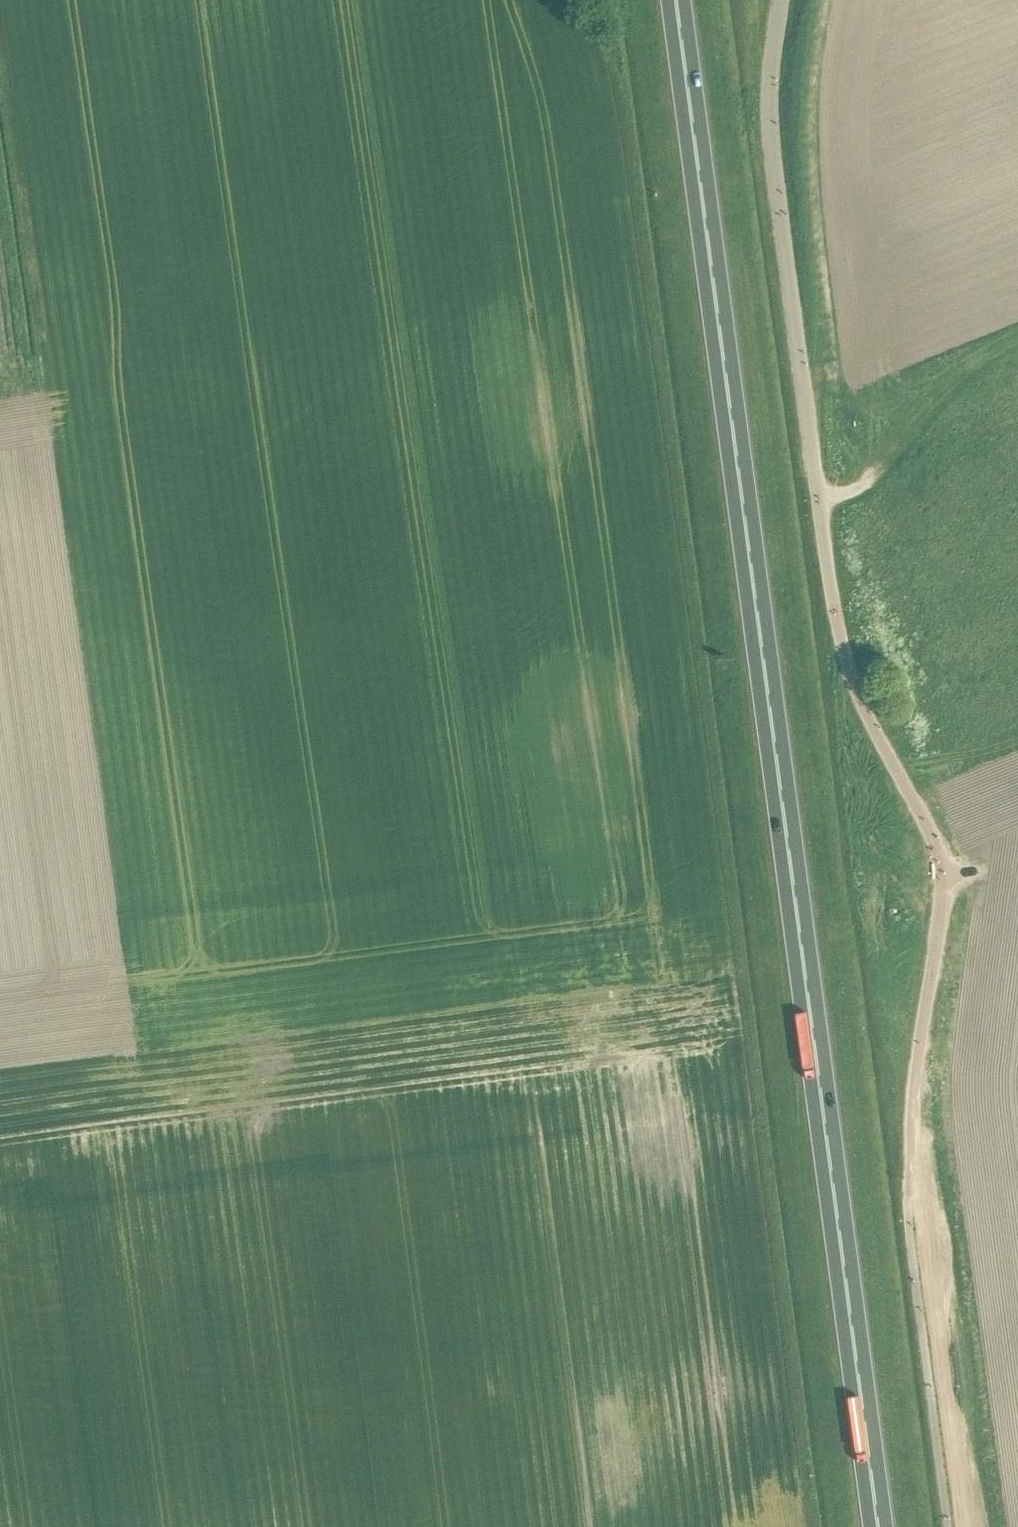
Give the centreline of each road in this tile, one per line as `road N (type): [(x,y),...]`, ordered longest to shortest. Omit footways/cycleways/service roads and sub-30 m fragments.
road 1 (trunk): [(878,1526),(676,0)]
road 2 (unclassified): [(911,1177),(943,860),(864,703),(828,577),(774,151),(781,0)]
road 3 (track): [(911,1177),(963,1526)]

